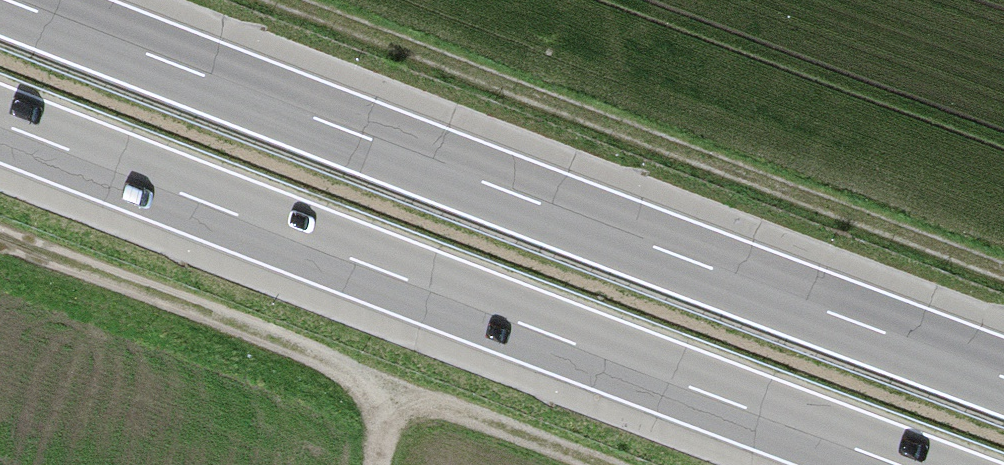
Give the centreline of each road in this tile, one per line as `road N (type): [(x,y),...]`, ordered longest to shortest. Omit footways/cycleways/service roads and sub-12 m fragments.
road 1 (motorway): [(1003,376),(9,0)]
road 2 (motorway): [(0,123),(904,464)]
road 3 (track): [(1003,283),(254,0)]
road 4 (track): [(390,464),(406,404),(0,248)]
road 5 (track): [(568,464),(406,404)]

